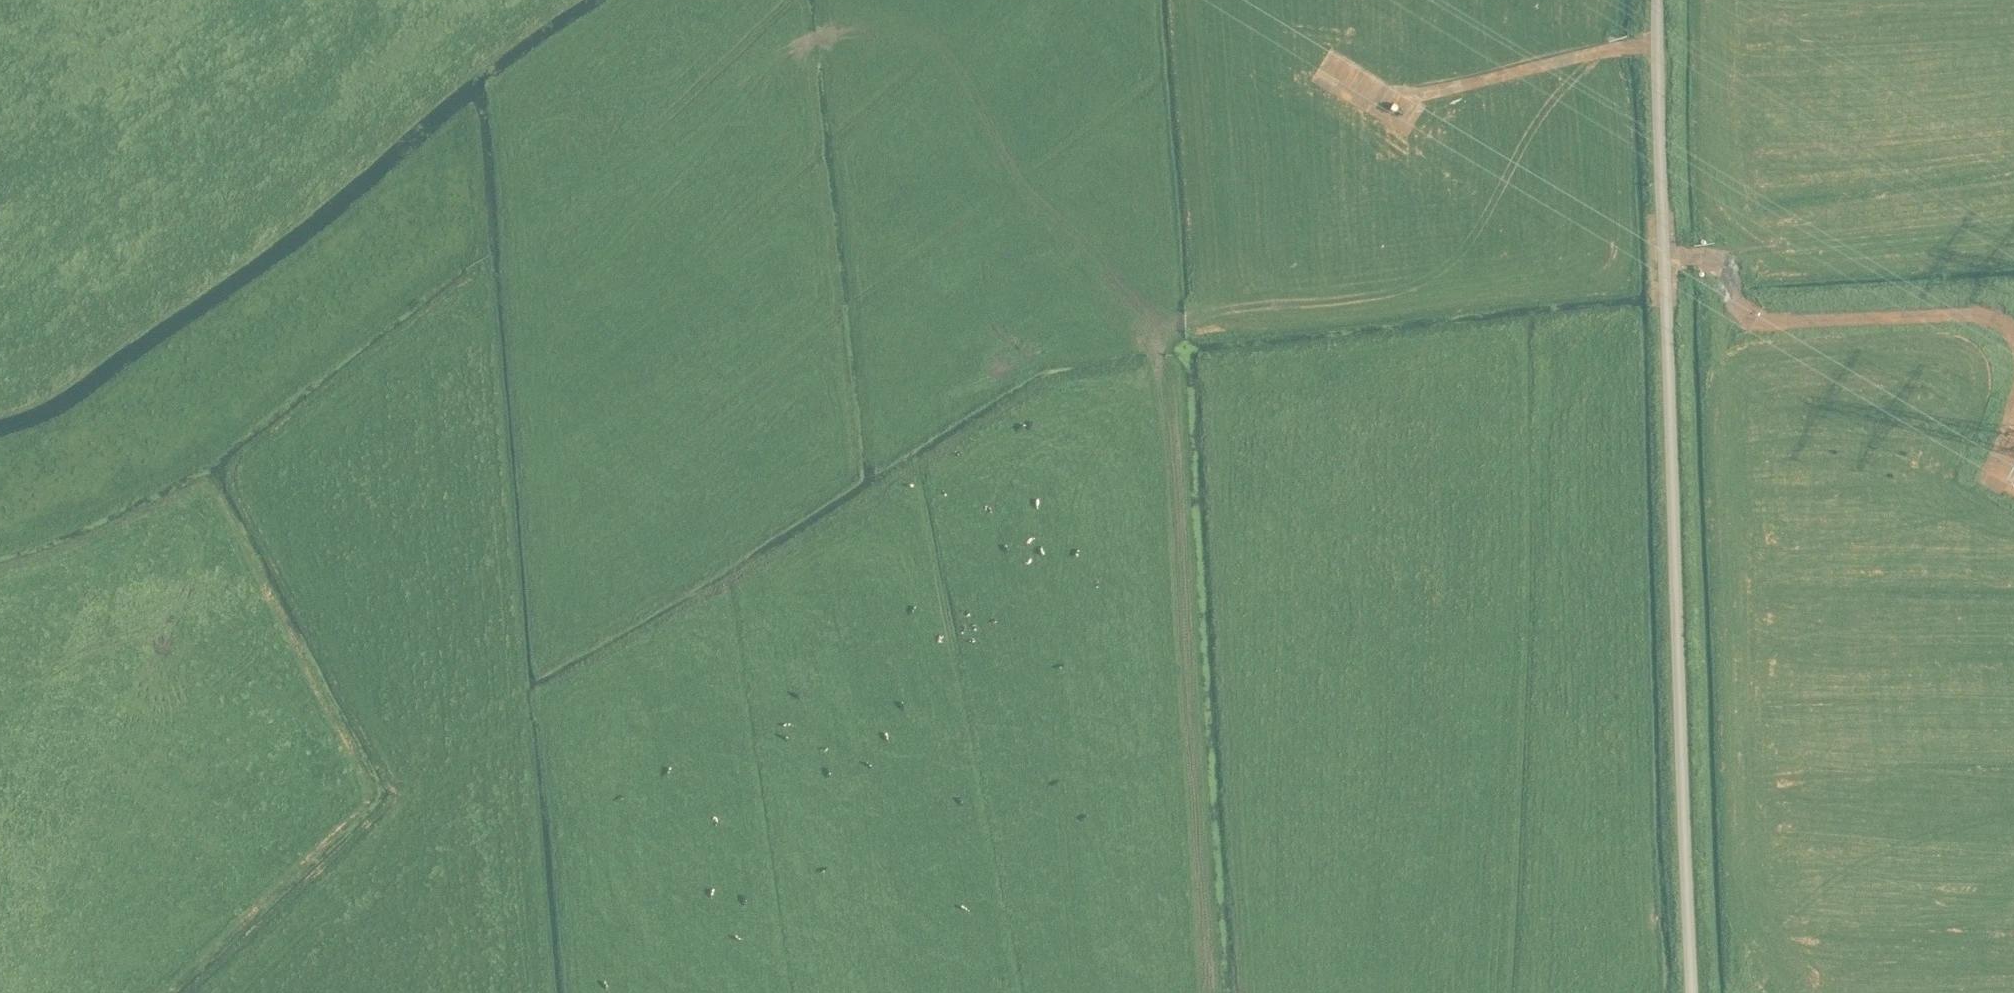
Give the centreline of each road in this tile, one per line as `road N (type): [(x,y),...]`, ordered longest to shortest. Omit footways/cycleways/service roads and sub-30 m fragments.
road 1 (unclassified): [(1689,992),(1656,0)]

